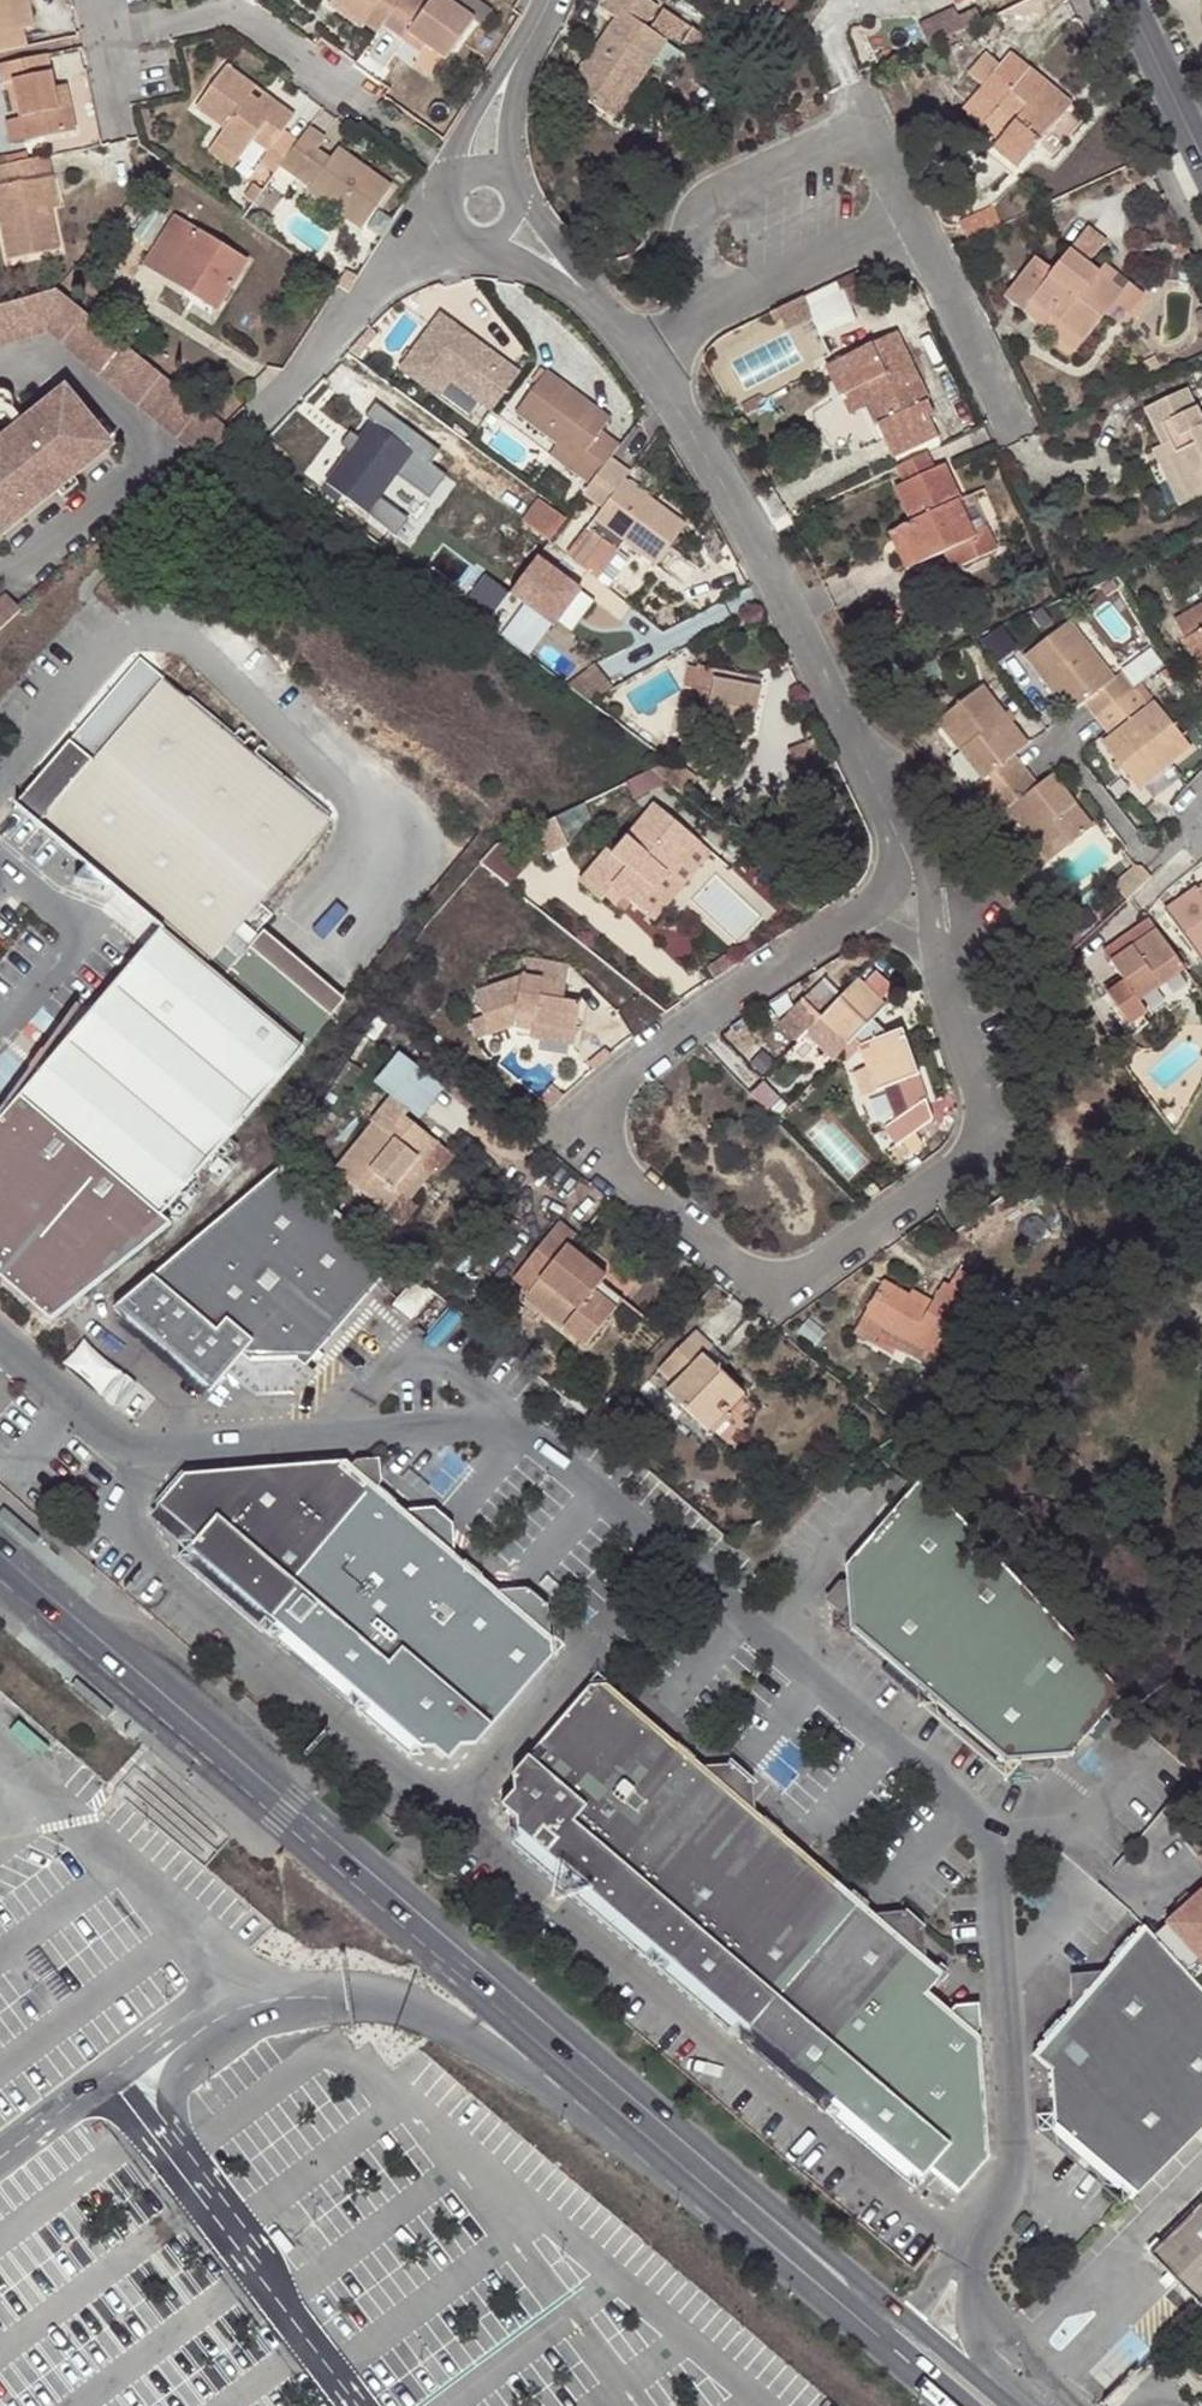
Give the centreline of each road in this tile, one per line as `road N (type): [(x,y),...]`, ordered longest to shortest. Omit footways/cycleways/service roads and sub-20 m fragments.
road 1 (unclassified): [(0,1346),(107,1439),(158,1457),(479,1427),(525,1439),(981,1818),(990,1837),(1013,2160),(1004,2190),(970,2240)]
road 2 (secondary): [(0,1554),(882,2311)]
road 3 (residential): [(927,905),(857,916),(636,1063),(616,1085),(603,1139),(616,1168),(729,1257),(756,1274),(788,1278),(960,1163),(979,1132),(977,1095)]
road 4 (residential): [(927,905),(757,528),(647,355)]
road 5 (unclassified): [(216,2005),(266,1996),(346,1999),(438,2023),(632,2139)]
road 6 (secondary): [(632,2139),(868,2343),(954,2405)]
road 7 (residential): [(912,218),(876,140),(853,129),(829,133),(700,203),(688,219),(687,243),(718,303)]
road 8 (unclassified): [(178,2157),(364,2405)]
road 9 (residential): [(102,36),(233,9),(364,106)]
road 10 (residential): [(448,217),(262,412)]
road 11 (residential): [(1002,415),(912,218)]
road 12 (residential): [(718,303),(912,218)]
road 13 (residential): [(977,1095),(927,905)]
road 14 (tertiary): [(1201,156),(1129,0)]
road 15 (secondary): [(1024,2405),(882,2311)]
road 16 (unclassified): [(178,2157),(169,2101),(185,2055),(216,2005)]
road 17 (unclassified): [(1083,2405),(994,2325),(972,2293)]
road 18 (unclassified): [(0,2158),(113,2070)]
road 19 (unclassified): [(1024,2405),(991,2366),(972,2293)]
road 20 (residential): [(509,67),(464,129),(462,176)]
road 21 (secondary): [(882,2311),(960,2405)]
road 22 (unclassified): [(113,2070),(216,2005)]

